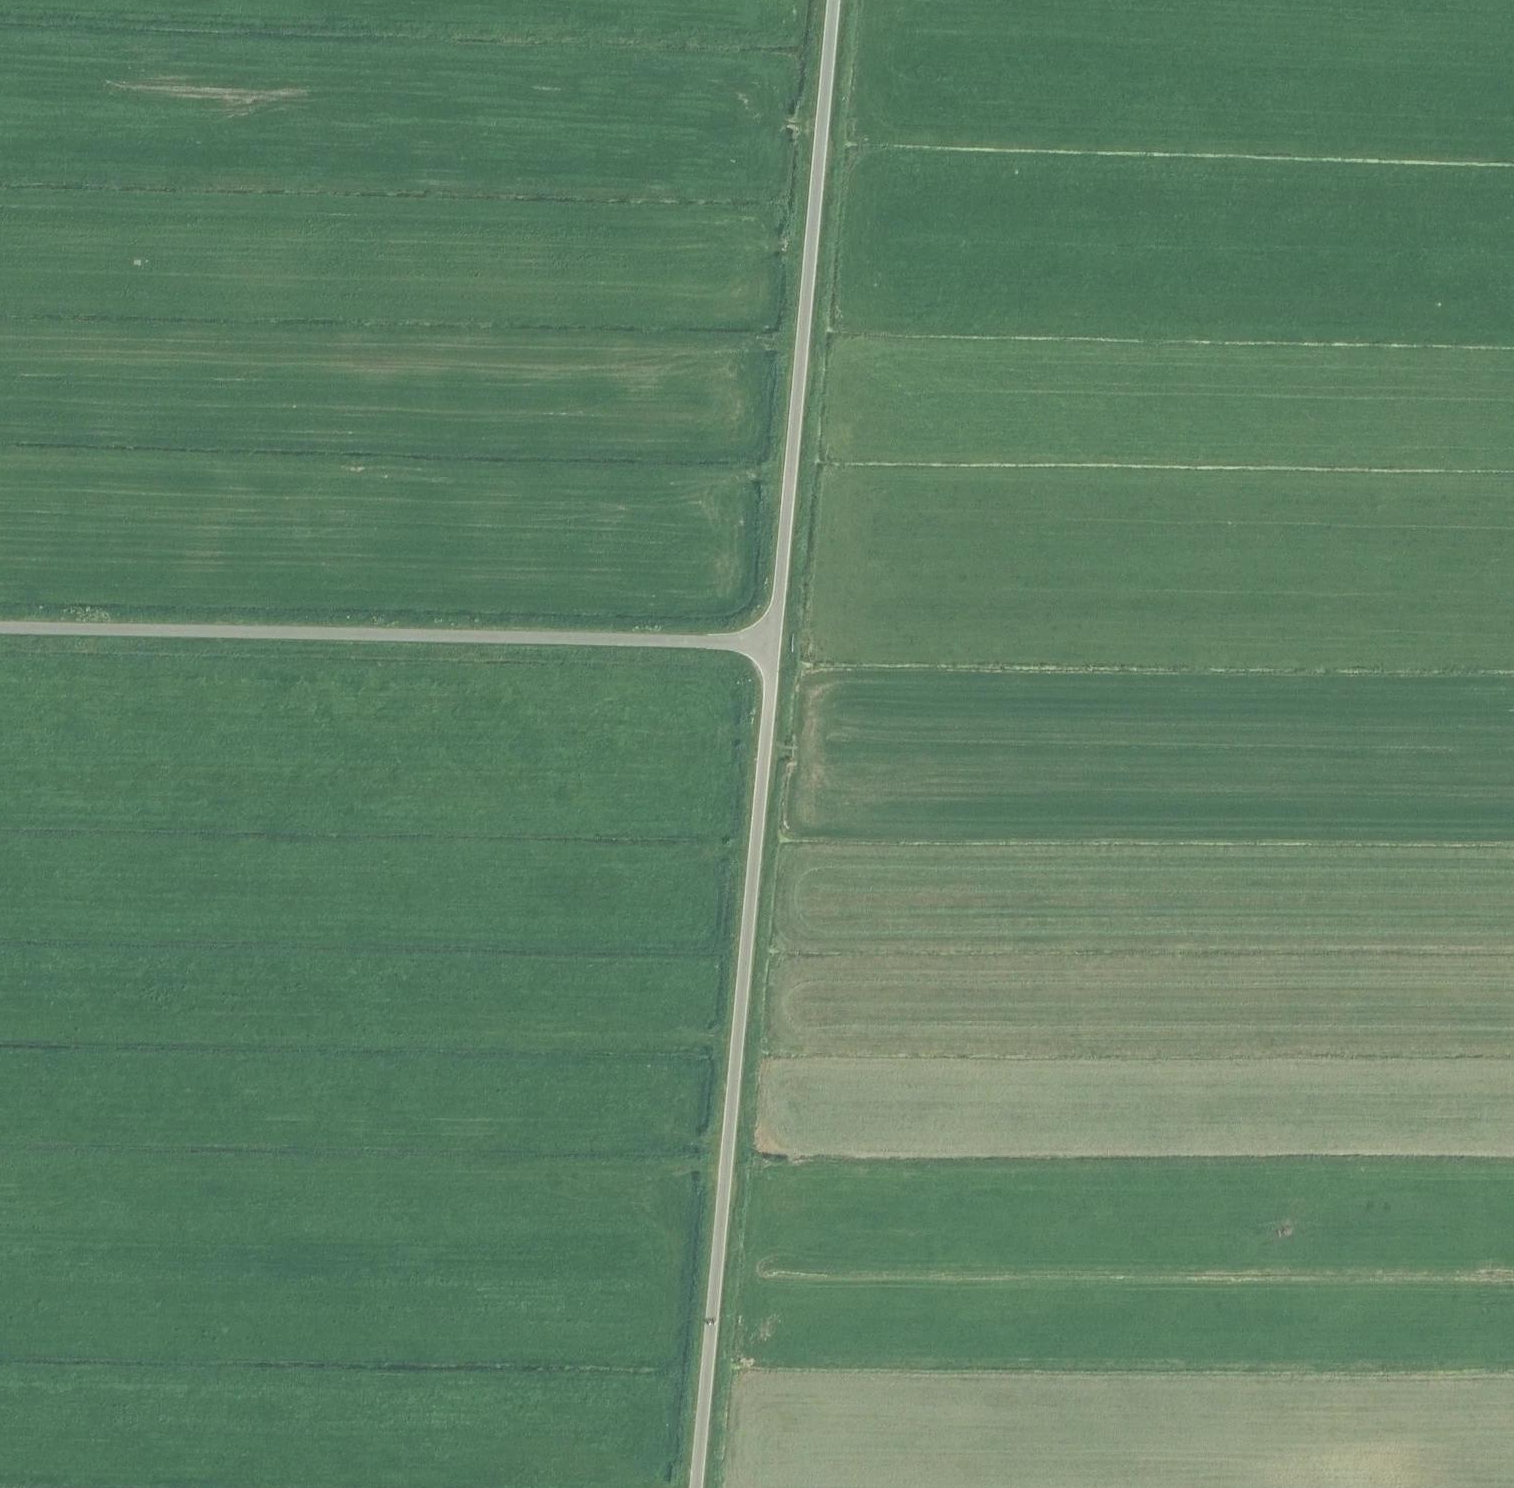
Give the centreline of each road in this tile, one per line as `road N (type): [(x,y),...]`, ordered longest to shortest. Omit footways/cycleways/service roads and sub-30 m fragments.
road 1 (unclassified): [(696,1487),(773,639)]
road 2 (unclassified): [(773,639),(0,633)]
road 3 (unclassified): [(773,639),(833,0)]

